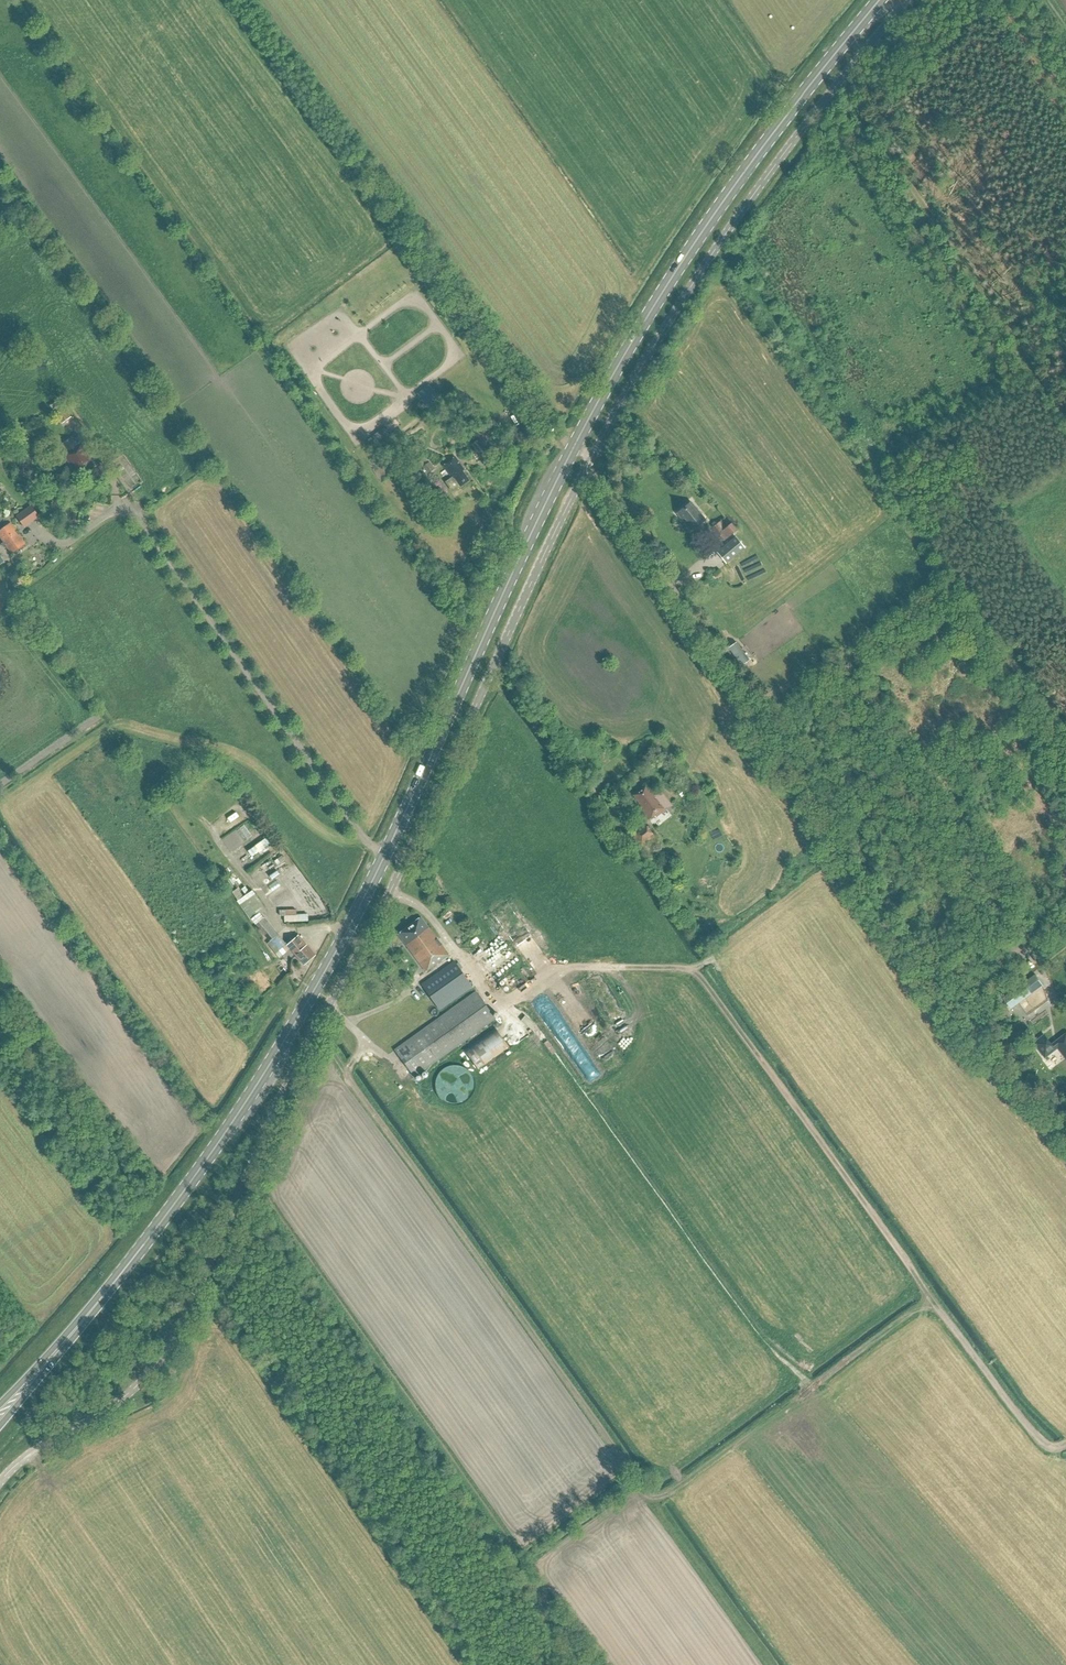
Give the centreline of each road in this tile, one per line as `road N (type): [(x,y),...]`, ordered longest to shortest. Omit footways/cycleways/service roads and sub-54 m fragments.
road 1 (track): [(316,1027),(769,1664)]
road 2 (track): [(548,970),(701,973),(1008,1400),(1049,1446),(1065,1447)]
road 3 (unclassified): [(0,1481),(40,1446),(115,1404),(164,1353),(277,1106),(363,944)]
road 4 (unclassified): [(593,455),(728,230),(907,0)]
road 5 (primary): [(573,446),(703,229),(879,0)]
road 6 (primary): [(53,1355),(222,1137),(345,934)]
road 7 (track): [(685,607),(749,695),(807,698),(861,725),(926,812),(991,928),(1000,938),(1022,939)]
road 8 (unclassified): [(404,862),(593,455)]
road 9 (primary): [(386,853),(573,446)]
road 10 (track): [(843,78),(1065,405)]
road 11 (track): [(653,1503),(931,1298)]

